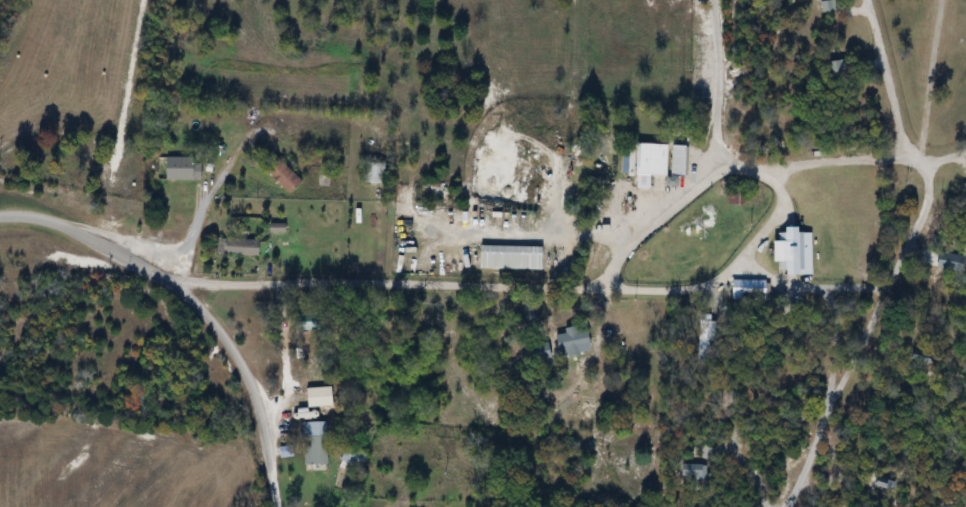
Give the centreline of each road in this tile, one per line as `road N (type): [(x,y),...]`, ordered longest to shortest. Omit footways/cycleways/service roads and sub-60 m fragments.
road 1 (residential): [(277,506),(264,425),(248,381),(210,322),(166,279),(62,228),(0,216)]
road 2 (residential): [(166,279),(560,287)]

